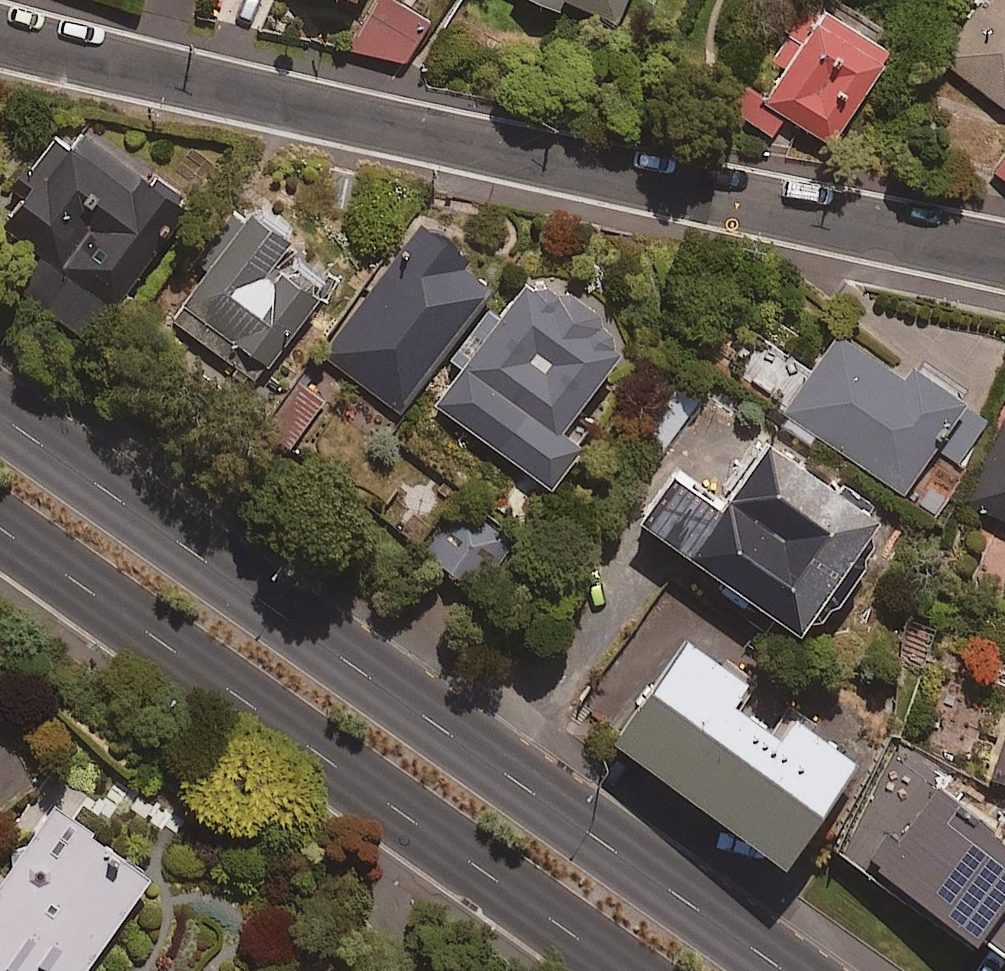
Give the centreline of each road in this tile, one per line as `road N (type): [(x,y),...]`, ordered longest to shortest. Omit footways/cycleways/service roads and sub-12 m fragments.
road 1 (residential): [(1004,260),(0,34)]
road 2 (secondary): [(0,385),(825,970)]
road 3 (secondary): [(646,970),(0,516)]

